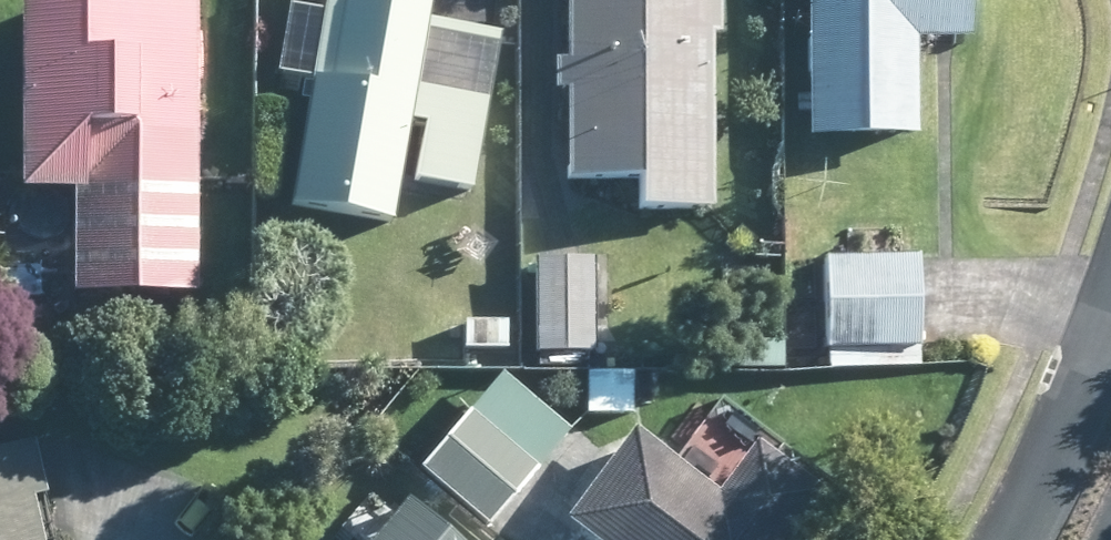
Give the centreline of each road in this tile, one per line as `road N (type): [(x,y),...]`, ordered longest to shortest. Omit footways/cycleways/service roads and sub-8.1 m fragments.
road 1 (residential): [(1050,539),(1110,422)]

